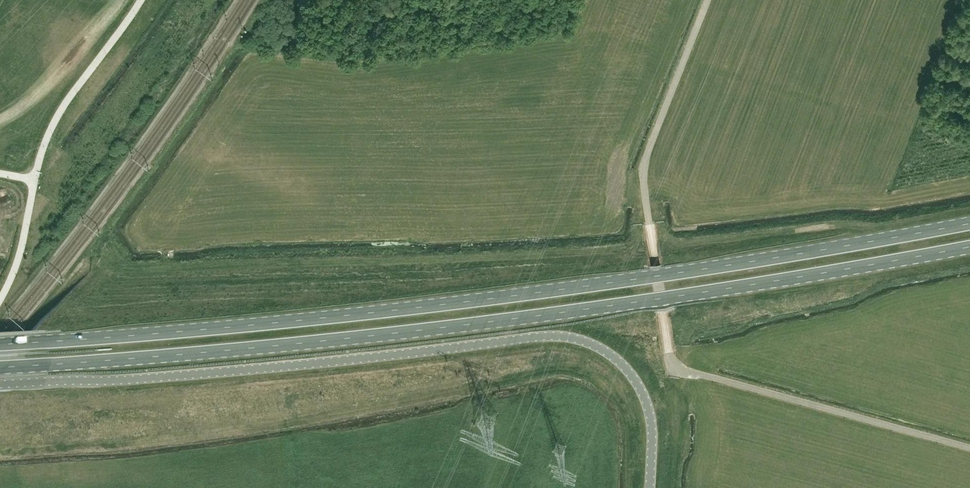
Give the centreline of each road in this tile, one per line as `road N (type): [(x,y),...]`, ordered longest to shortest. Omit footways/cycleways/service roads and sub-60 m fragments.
road 1 (primary): [(0,368),(489,322),(969,246)]
road 2 (primary): [(969,223),(524,294),(0,344)]
road 3 (unclassified): [(0,384),(568,337),(616,359),(641,390),(652,429),(649,487)]

